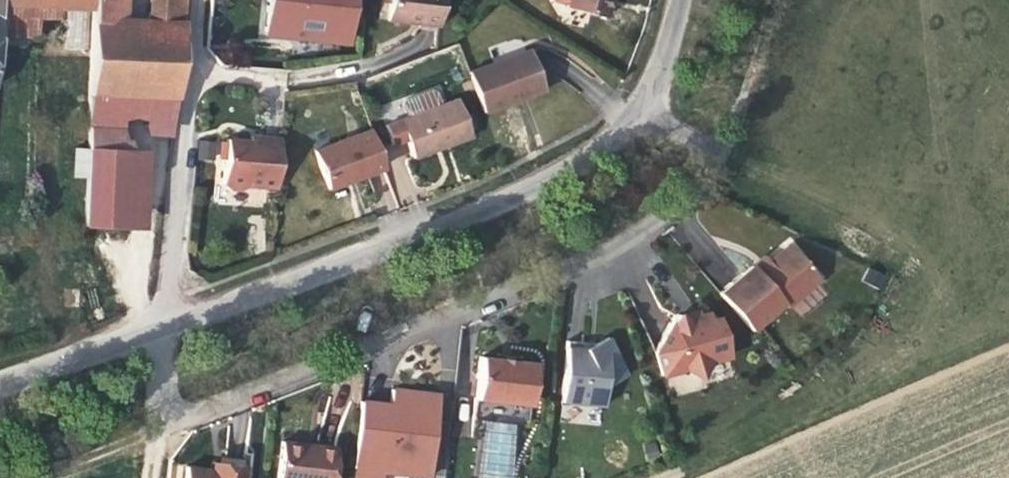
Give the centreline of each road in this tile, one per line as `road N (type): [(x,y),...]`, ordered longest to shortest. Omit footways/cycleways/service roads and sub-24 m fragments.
road 1 (residential): [(635,107),(716,149),(682,197),(619,245),(160,428),(162,323)]
road 2 (residential): [(635,107),(622,126),(539,182),(162,323)]
road 3 (residential): [(162,323),(199,0)]
road 4 (track): [(154,477),(160,428),(14,477)]
road 5 (residential): [(162,323),(0,382)]

